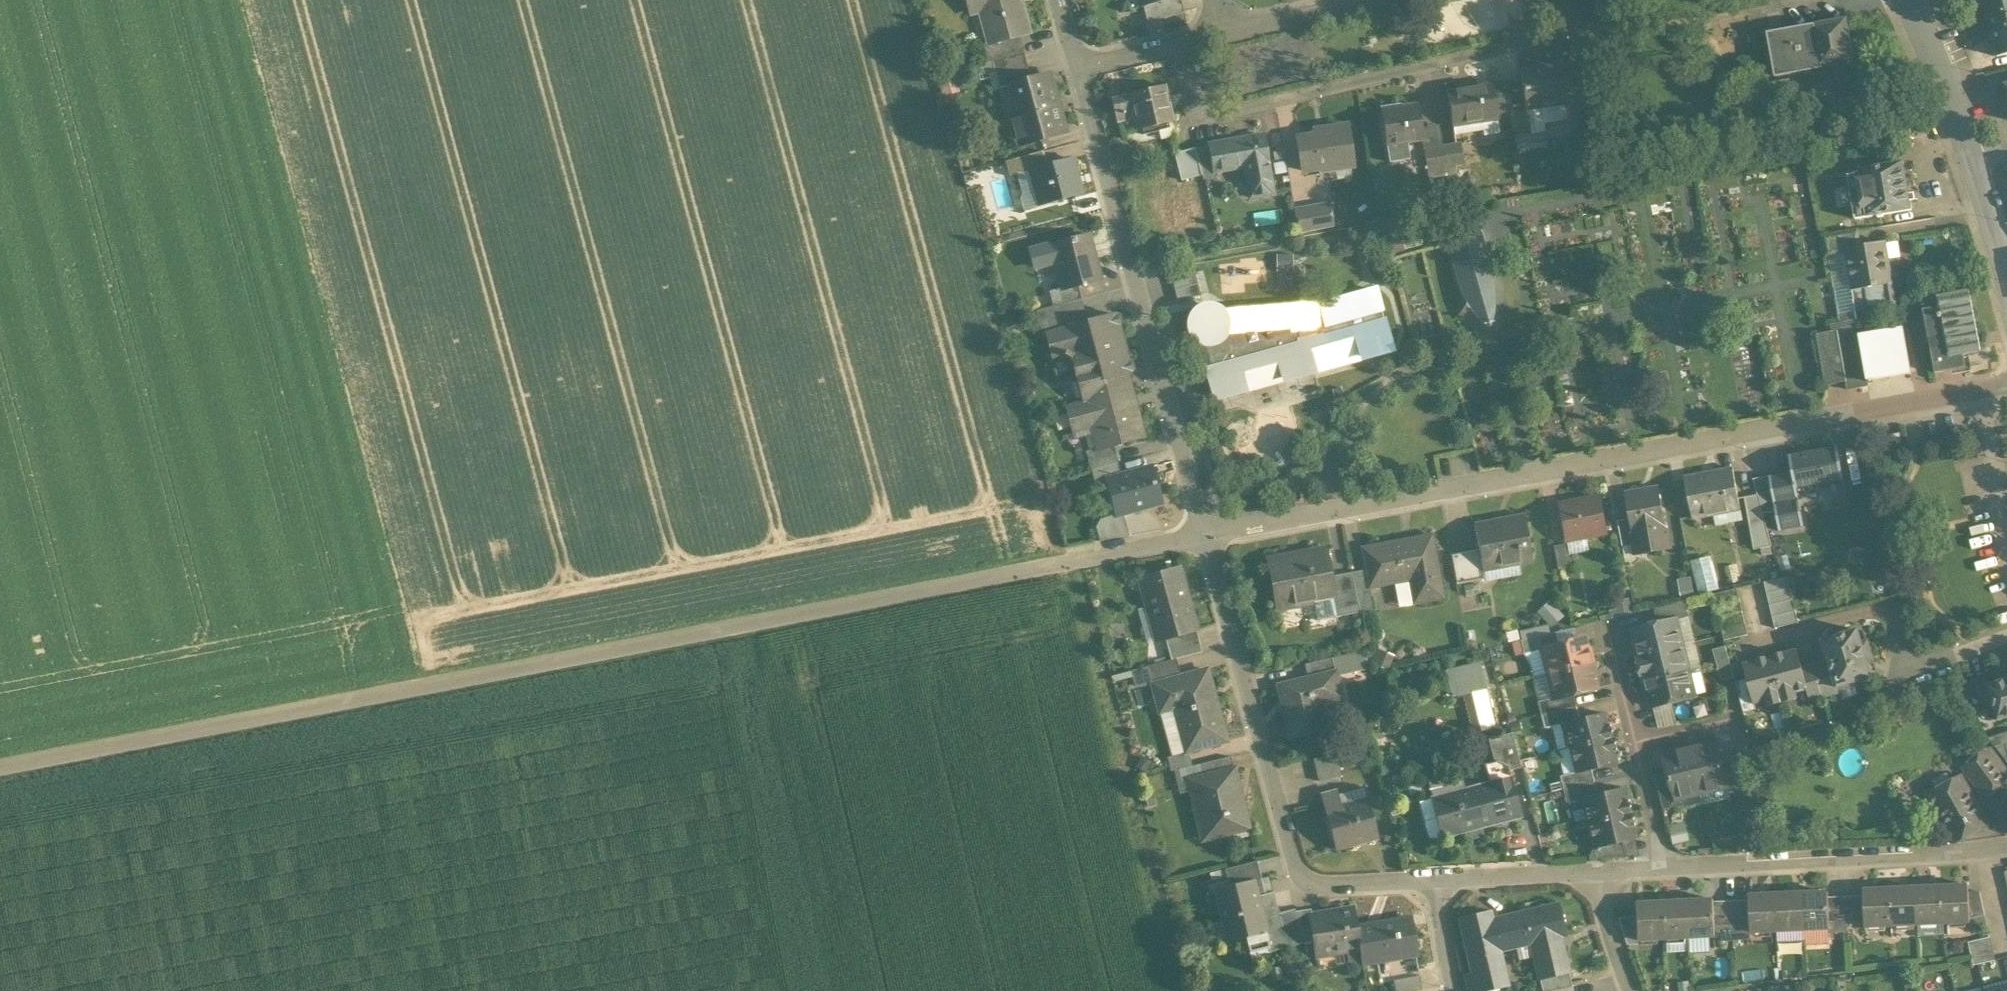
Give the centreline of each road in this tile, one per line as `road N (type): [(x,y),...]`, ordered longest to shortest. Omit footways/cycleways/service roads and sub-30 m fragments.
road 1 (unclassified): [(1204,536),(0,766)]
road 2 (residential): [(1204,536),(2006,385)]
road 3 (residential): [(1204,536),(1298,884),(1430,881)]
road 4 (residential): [(1076,69),(1204,536)]
road 5 (residential): [(1178,43),(1194,101),(1204,114),(1219,113),(1561,33),(1571,24),(1568,0)]
road 6 (residential): [(1665,869),(2006,850)]
road 7 (secondary): [(1905,0),(1972,160)]
road 8 (residential): [(1430,881),(1599,872)]
road 9 (residential): [(2006,637),(1913,671),(1893,605)]
road 10 (residential): [(1223,31),(1354,0)]
road 11 (residential): [(1665,869),(1637,744)]
road 12 (residential): [(1599,872),(1607,932),(1629,990)]

